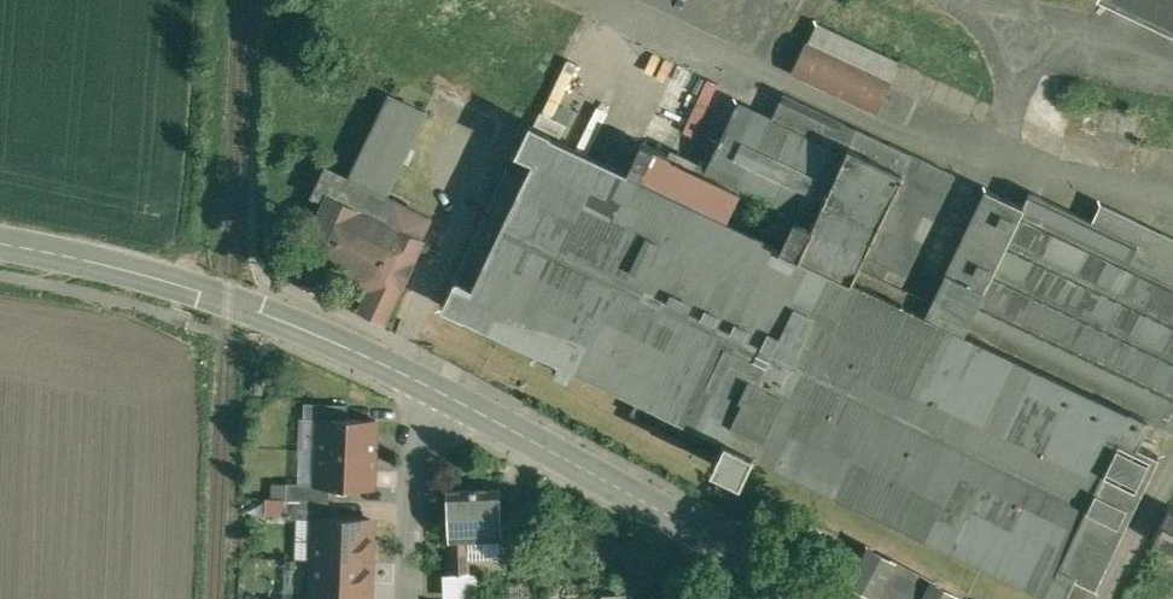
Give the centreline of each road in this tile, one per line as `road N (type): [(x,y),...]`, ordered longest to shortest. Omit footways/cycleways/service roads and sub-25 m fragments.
road 1 (secondary): [(416,380),(229,299),(0,244)]
road 2 (secondary): [(739,548),(416,380)]
road 3 (residential): [(408,598),(416,380)]

